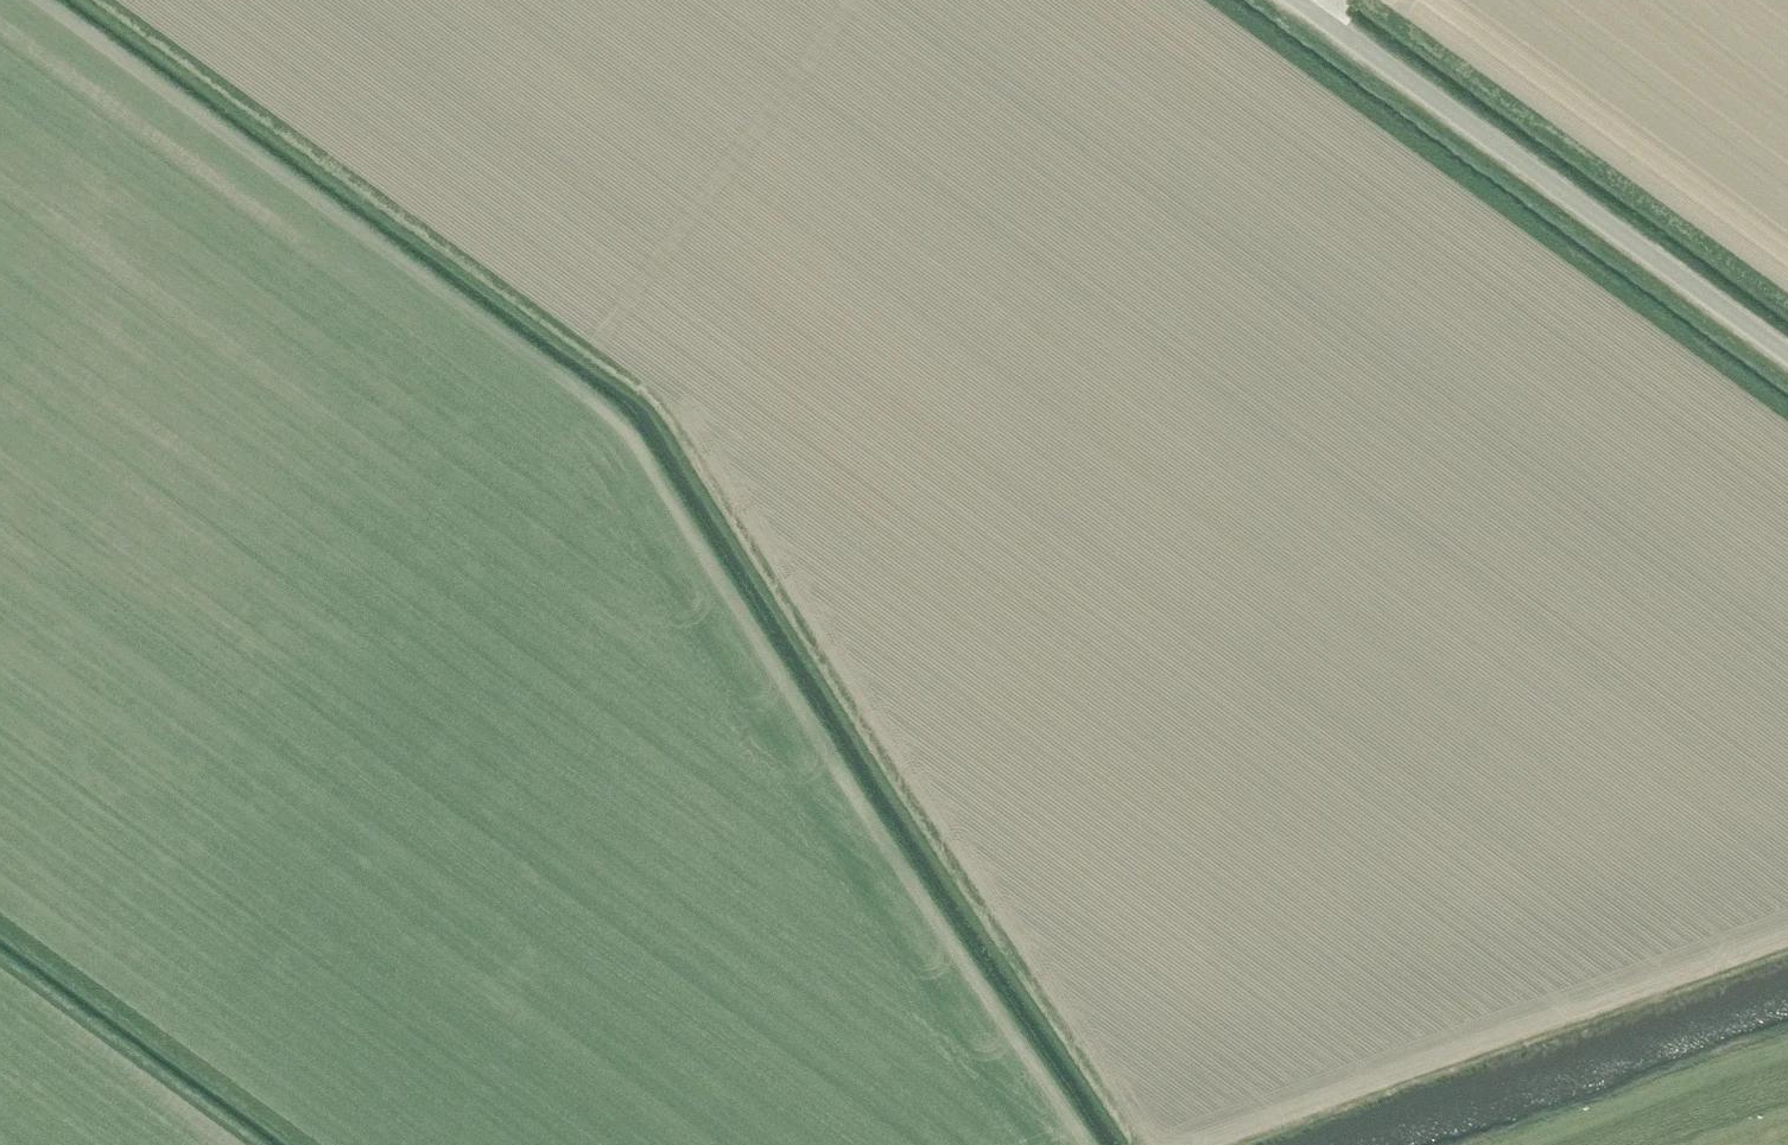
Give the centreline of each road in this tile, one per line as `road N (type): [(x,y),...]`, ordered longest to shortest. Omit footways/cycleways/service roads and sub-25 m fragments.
road 1 (unclassified): [(1787,354),(1298,0)]

